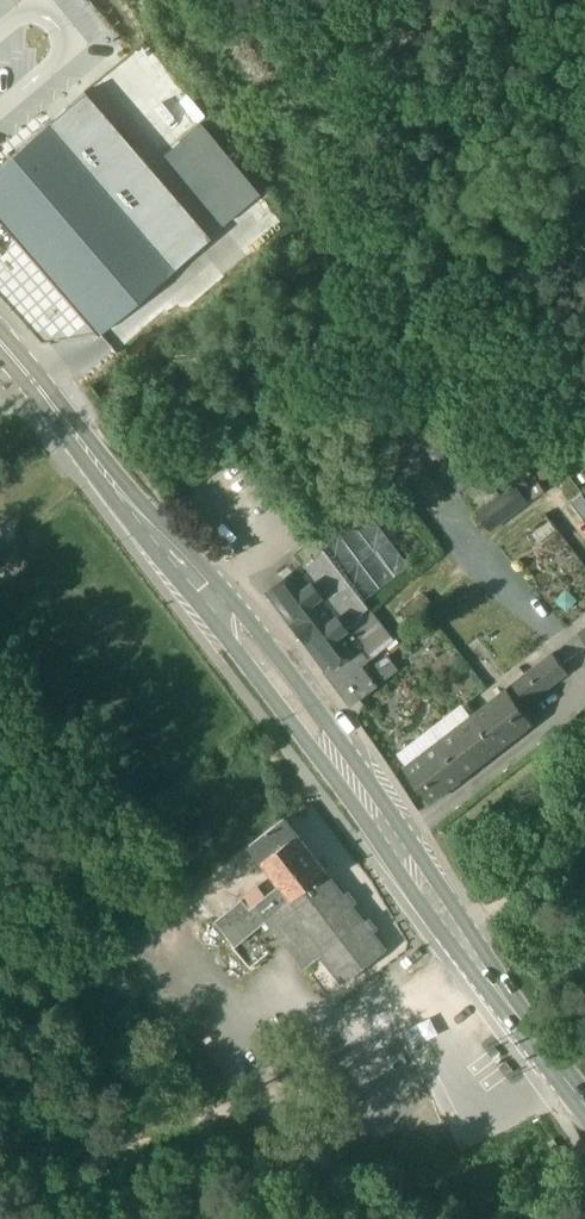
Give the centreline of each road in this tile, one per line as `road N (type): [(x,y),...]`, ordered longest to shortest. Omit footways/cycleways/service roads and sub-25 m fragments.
road 1 (secondary): [(584,1109),(264,663),(0,345)]
road 2 (track): [(31,1218),(258,1089),(464,942)]
road 3 (track): [(584,832),(456,931)]

